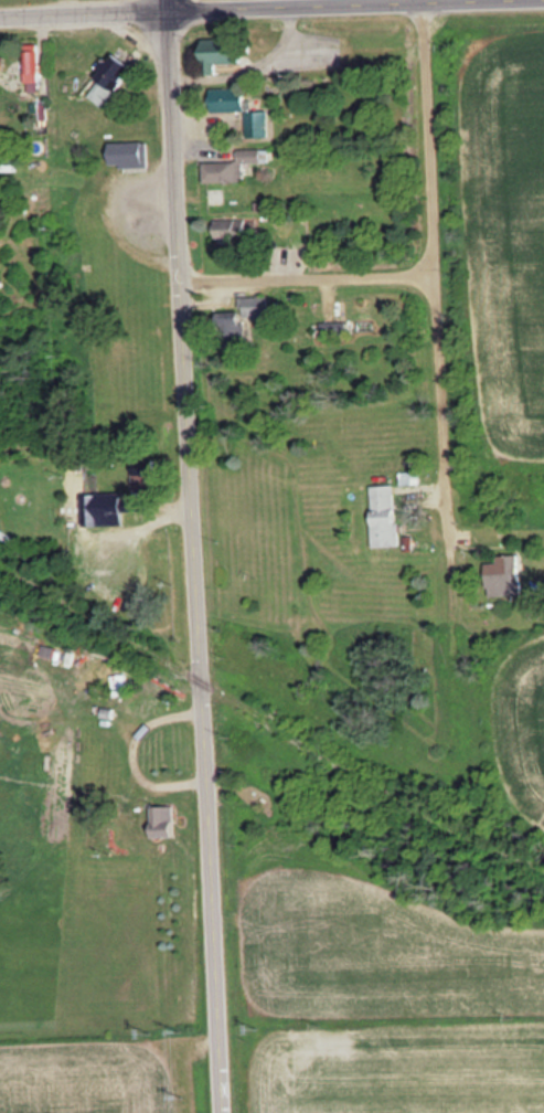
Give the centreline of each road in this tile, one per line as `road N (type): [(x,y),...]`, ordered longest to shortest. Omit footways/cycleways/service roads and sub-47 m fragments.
road 1 (residential): [(224,1112),(165,0)]
road 2 (residential): [(452,531),(442,326),(428,269),(429,0)]
road 3 (residential): [(166,9),(429,0)]
road 4 (residential): [(428,269),(181,274)]
road 5 (residential): [(0,16),(166,9)]

